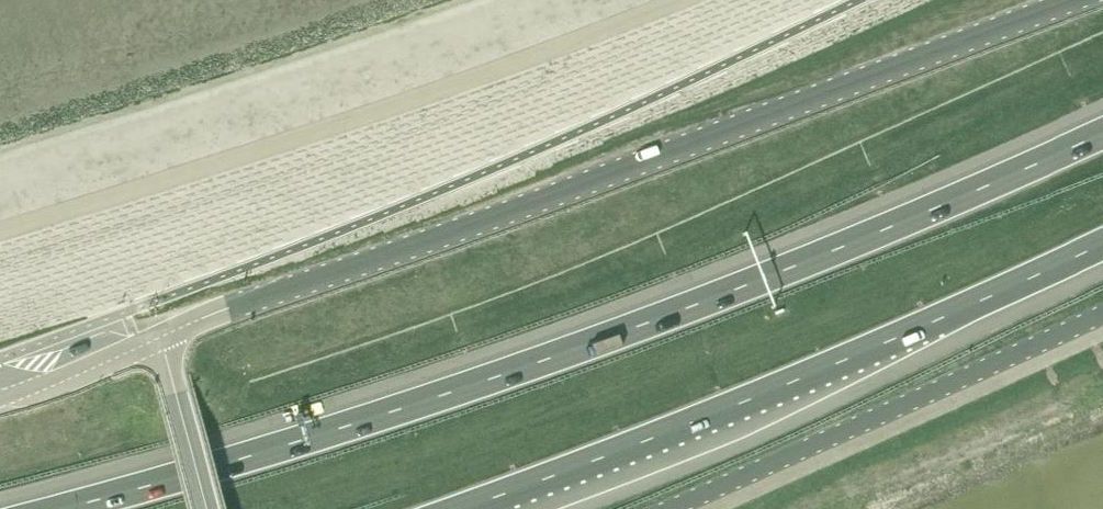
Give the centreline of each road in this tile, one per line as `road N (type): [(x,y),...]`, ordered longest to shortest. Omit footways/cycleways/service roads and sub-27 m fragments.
road 1 (motorway): [(1102,133),(623,332),(463,389),(61,508)]
road 2 (unclassified): [(159,337),(1075,0)]
road 3 (motorway): [(459,508),(801,379),(1102,245)]
road 4 (unclassified): [(671,508),(1102,316)]
road 5 (unclassified): [(205,508),(159,337)]
road 6 (unclassified): [(11,397),(159,337)]

